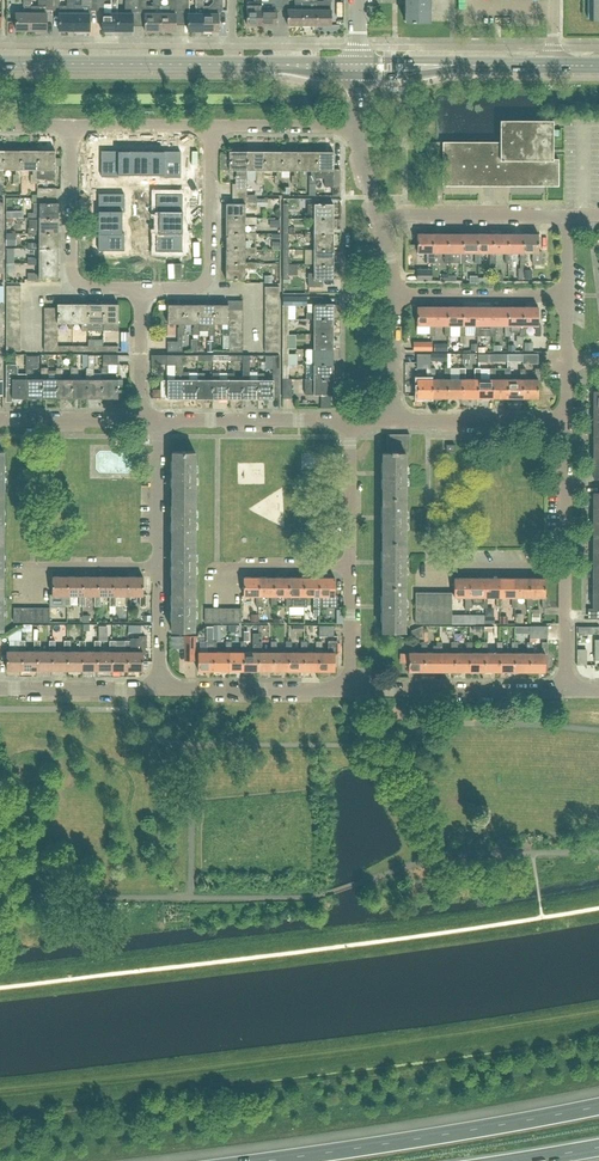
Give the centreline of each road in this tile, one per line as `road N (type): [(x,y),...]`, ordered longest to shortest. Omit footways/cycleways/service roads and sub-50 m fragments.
road 1 (tertiary): [(357,67),(0,68)]
road 2 (motorway): [(598,1106),(261,1160)]
road 3 (residential): [(142,289),(89,289),(77,281),(72,126)]
road 4 (residential): [(212,127),(205,280),(191,288),(142,289)]
road 5 (residential): [(350,691),(564,691)]
road 6 (tertiary): [(552,68),(357,67)]
road 7 (residential): [(158,689),(350,691)]
road 8 (residential): [(375,215),(566,217)]
road 9 (residential): [(350,424),(159,422)]
road 10 (residential): [(565,425),(394,424)]
road 11 (residential): [(566,297),(397,295)]
road 12 (residential): [(217,604),(217,568),(349,568)]
road 13 (residential): [(32,602),(32,567),(159,567)]
road 14 (residential): [(564,566),(426,567),(426,587)]
road 15 (residential): [(0,688),(158,689)]
road 16 (residential): [(159,567),(159,422)]
road 17 (residential): [(357,127),(212,127)]
road 18 (residential): [(349,568),(350,424)]
road 19 (residential): [(142,422),(0,421)]
road 20 (residential): [(565,425),(564,566)]
road 21 (residential): [(212,127),(72,126)]
road 22 (residential): [(142,422),(142,289)]
road 23 (residential): [(394,424),(397,295)]
road 24 (residential): [(564,566),(564,691)]
road 25 (residential): [(350,691),(349,568)]
road 26 (residential): [(158,689),(159,567)]

